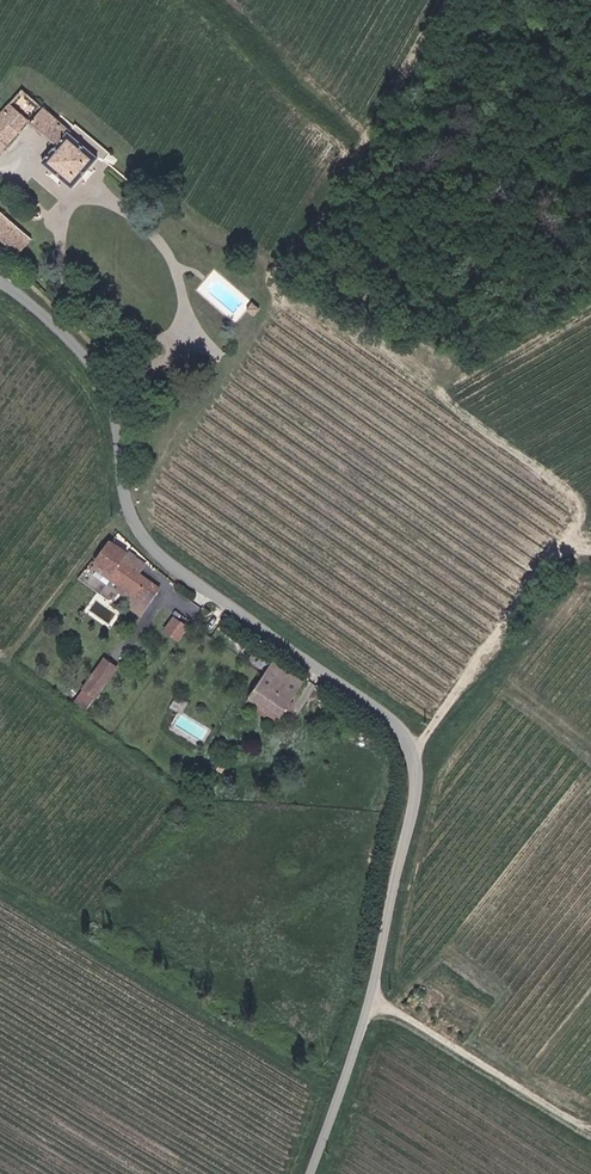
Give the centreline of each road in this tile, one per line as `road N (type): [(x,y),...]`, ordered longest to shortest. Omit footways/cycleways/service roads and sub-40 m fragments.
road 1 (unclassified): [(313,1173),(375,995),(415,804),(411,745),(379,705),(163,558),(140,533),(126,505),(119,419),(105,376),(0,279)]
road 2 (track): [(590,1130),(375,995)]

